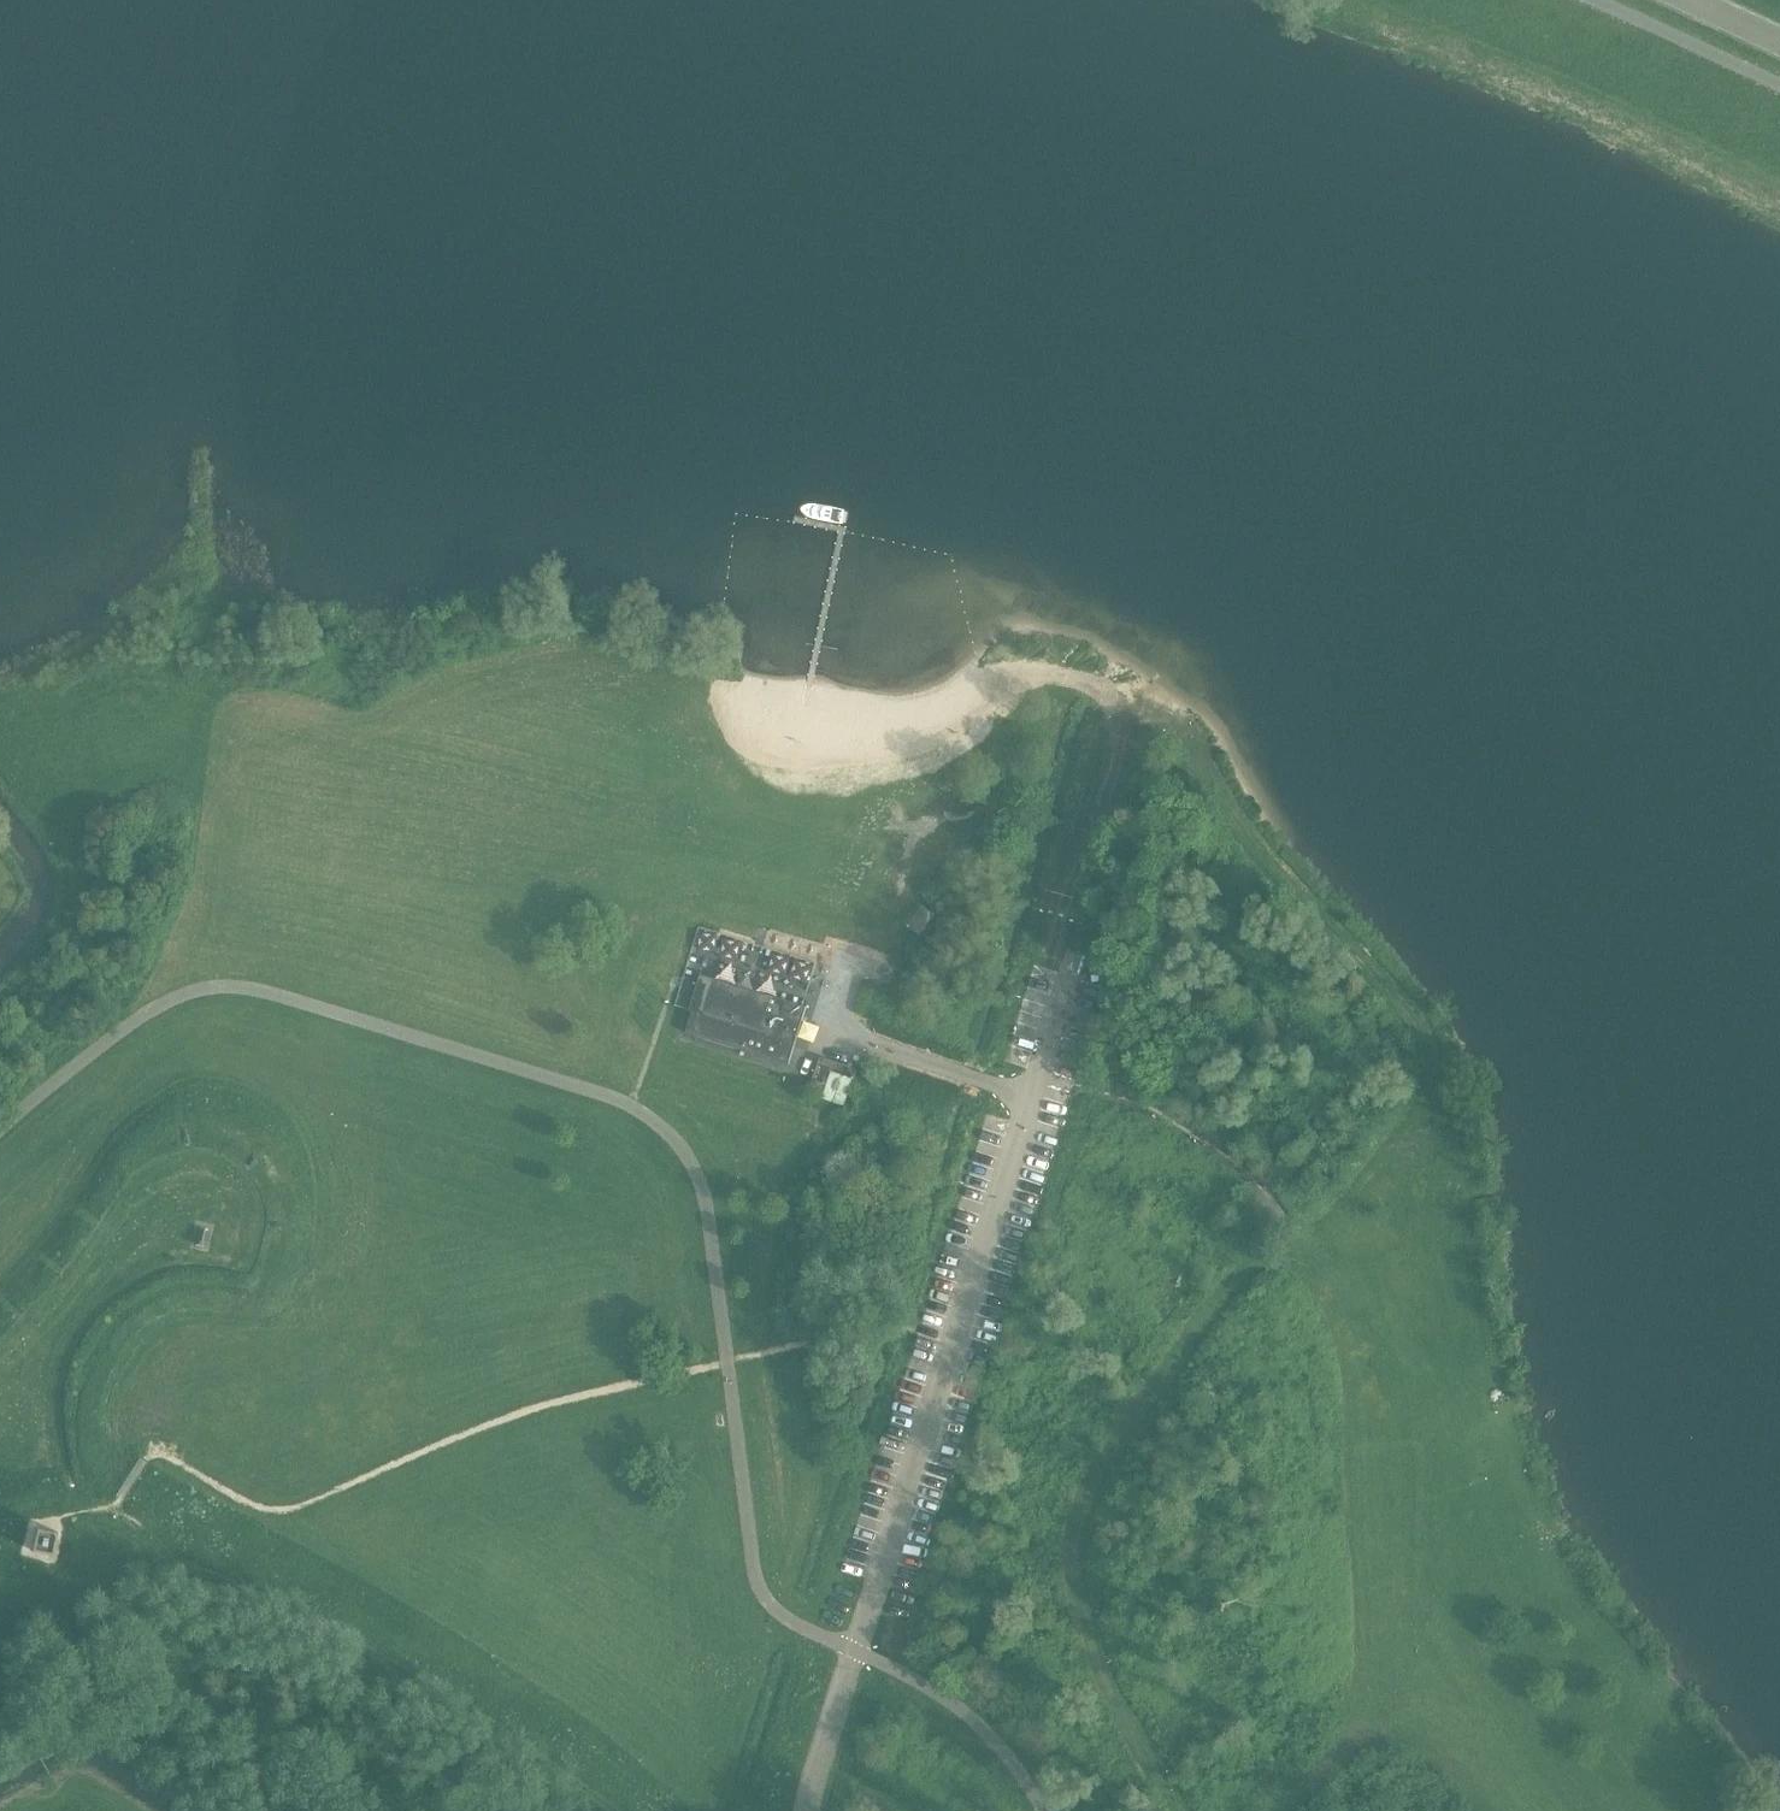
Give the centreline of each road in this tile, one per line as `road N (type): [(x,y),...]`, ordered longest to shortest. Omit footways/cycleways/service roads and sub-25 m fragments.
road 1 (unclassified): [(812,1810),(861,1652)]

